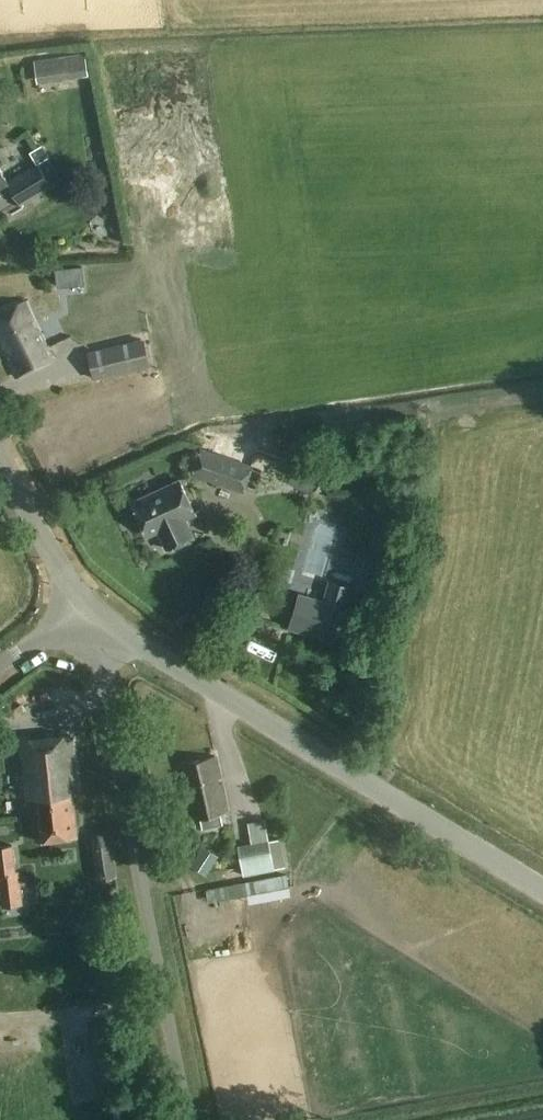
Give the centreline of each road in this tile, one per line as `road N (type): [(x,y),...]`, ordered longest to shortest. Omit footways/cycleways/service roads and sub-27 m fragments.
road 1 (unclassified): [(542,890),(136,643),(94,629)]
road 2 (unclassified): [(187,1119),(94,629)]
road 3 (unclassified): [(78,625),(69,586),(0,459)]

